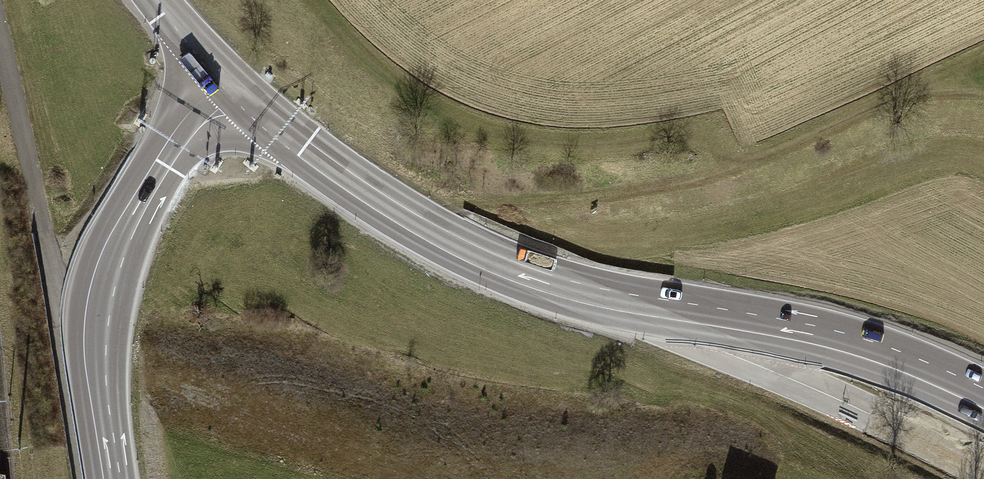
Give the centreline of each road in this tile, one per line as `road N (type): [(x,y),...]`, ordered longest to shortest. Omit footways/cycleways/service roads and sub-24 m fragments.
road 1 (primary): [(983,472),(877,417),(502,260),(417,214),(229,84)]
road 2 (primary): [(983,399),(805,332),(638,305),(517,274),(358,188),(229,84)]
road 3 (track): [(422,229),(463,202),(532,204),(706,178),(929,79),(983,87)]
road 4 (track): [(738,164),(679,129),(617,143),(494,135),(427,105),(343,39),(312,0)]
road 5 (unclassified): [(0,36),(83,478)]
road 6 (primary): [(111,478),(95,361),(111,259),(173,147),(229,84)]

